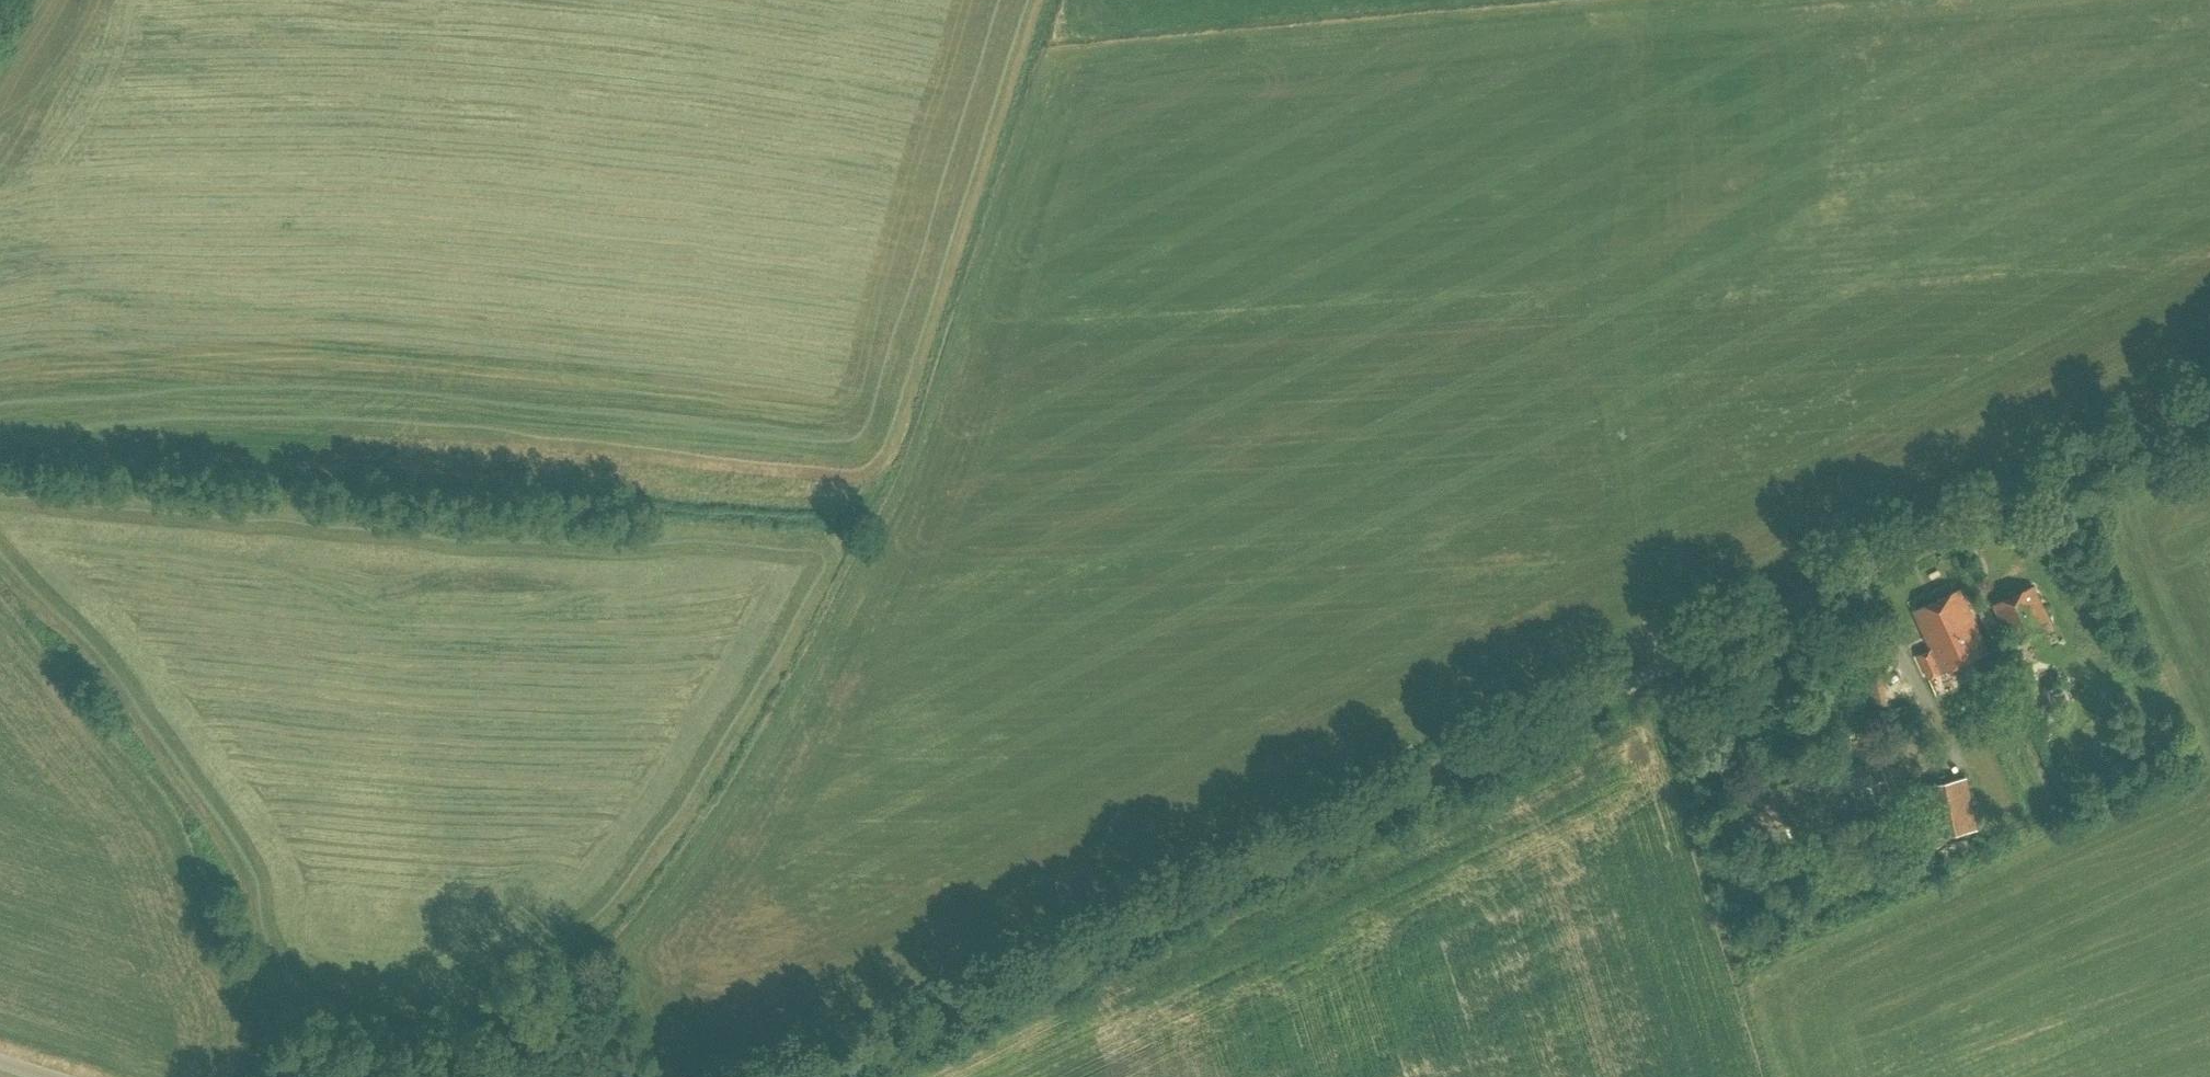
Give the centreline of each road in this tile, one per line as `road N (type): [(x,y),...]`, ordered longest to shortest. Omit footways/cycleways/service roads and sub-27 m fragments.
road 1 (unclassified): [(890,1076),(2209,416)]

